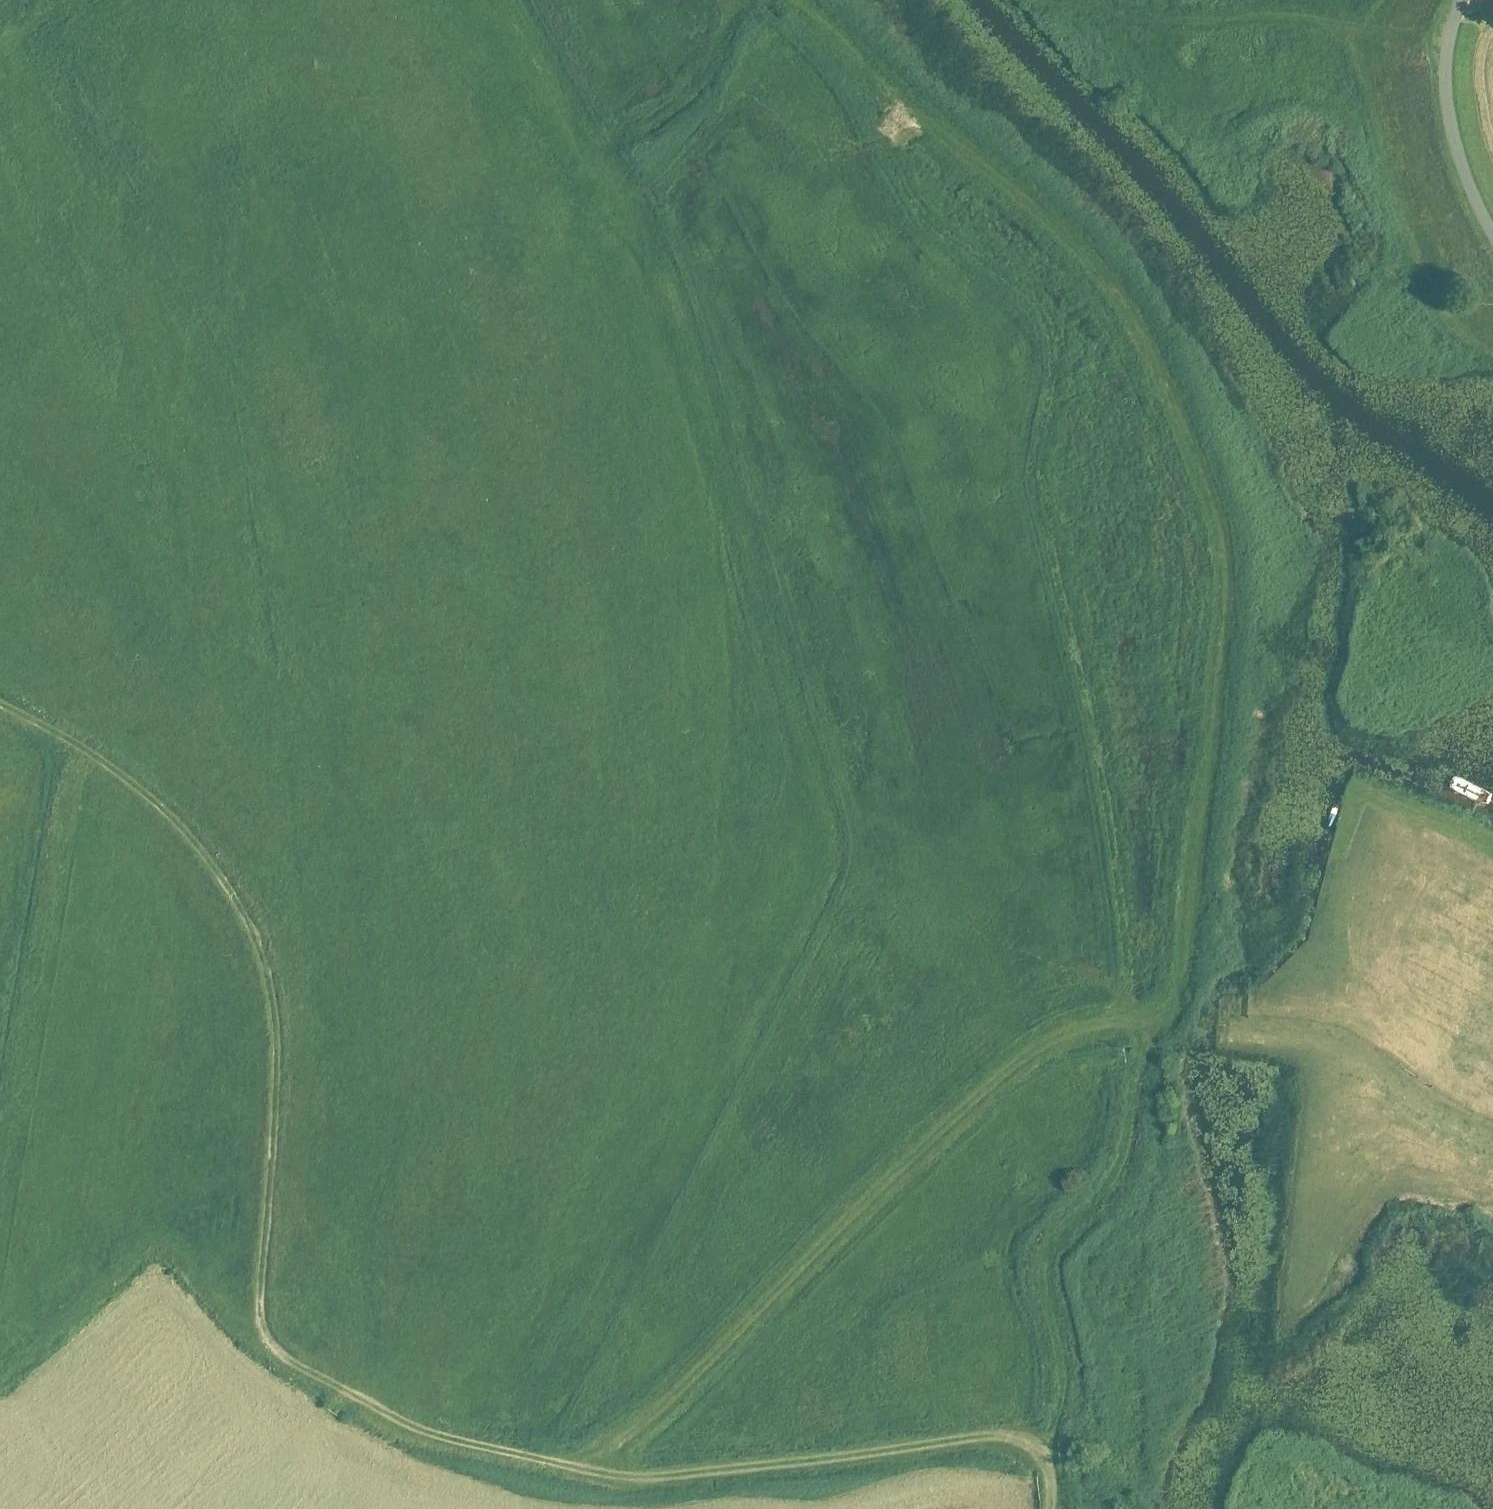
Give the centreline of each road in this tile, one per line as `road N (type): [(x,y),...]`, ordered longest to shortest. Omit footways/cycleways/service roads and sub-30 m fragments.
road 1 (track): [(0,707),(162,802),(206,852),(262,948),(276,1033),(261,1332),(276,1358),(420,1430),(632,1479),(1002,1435),(1038,1452),(1046,1508)]
road 2 (unclassified): [(1492,238),(1450,126),(1445,57),(1460,0)]

